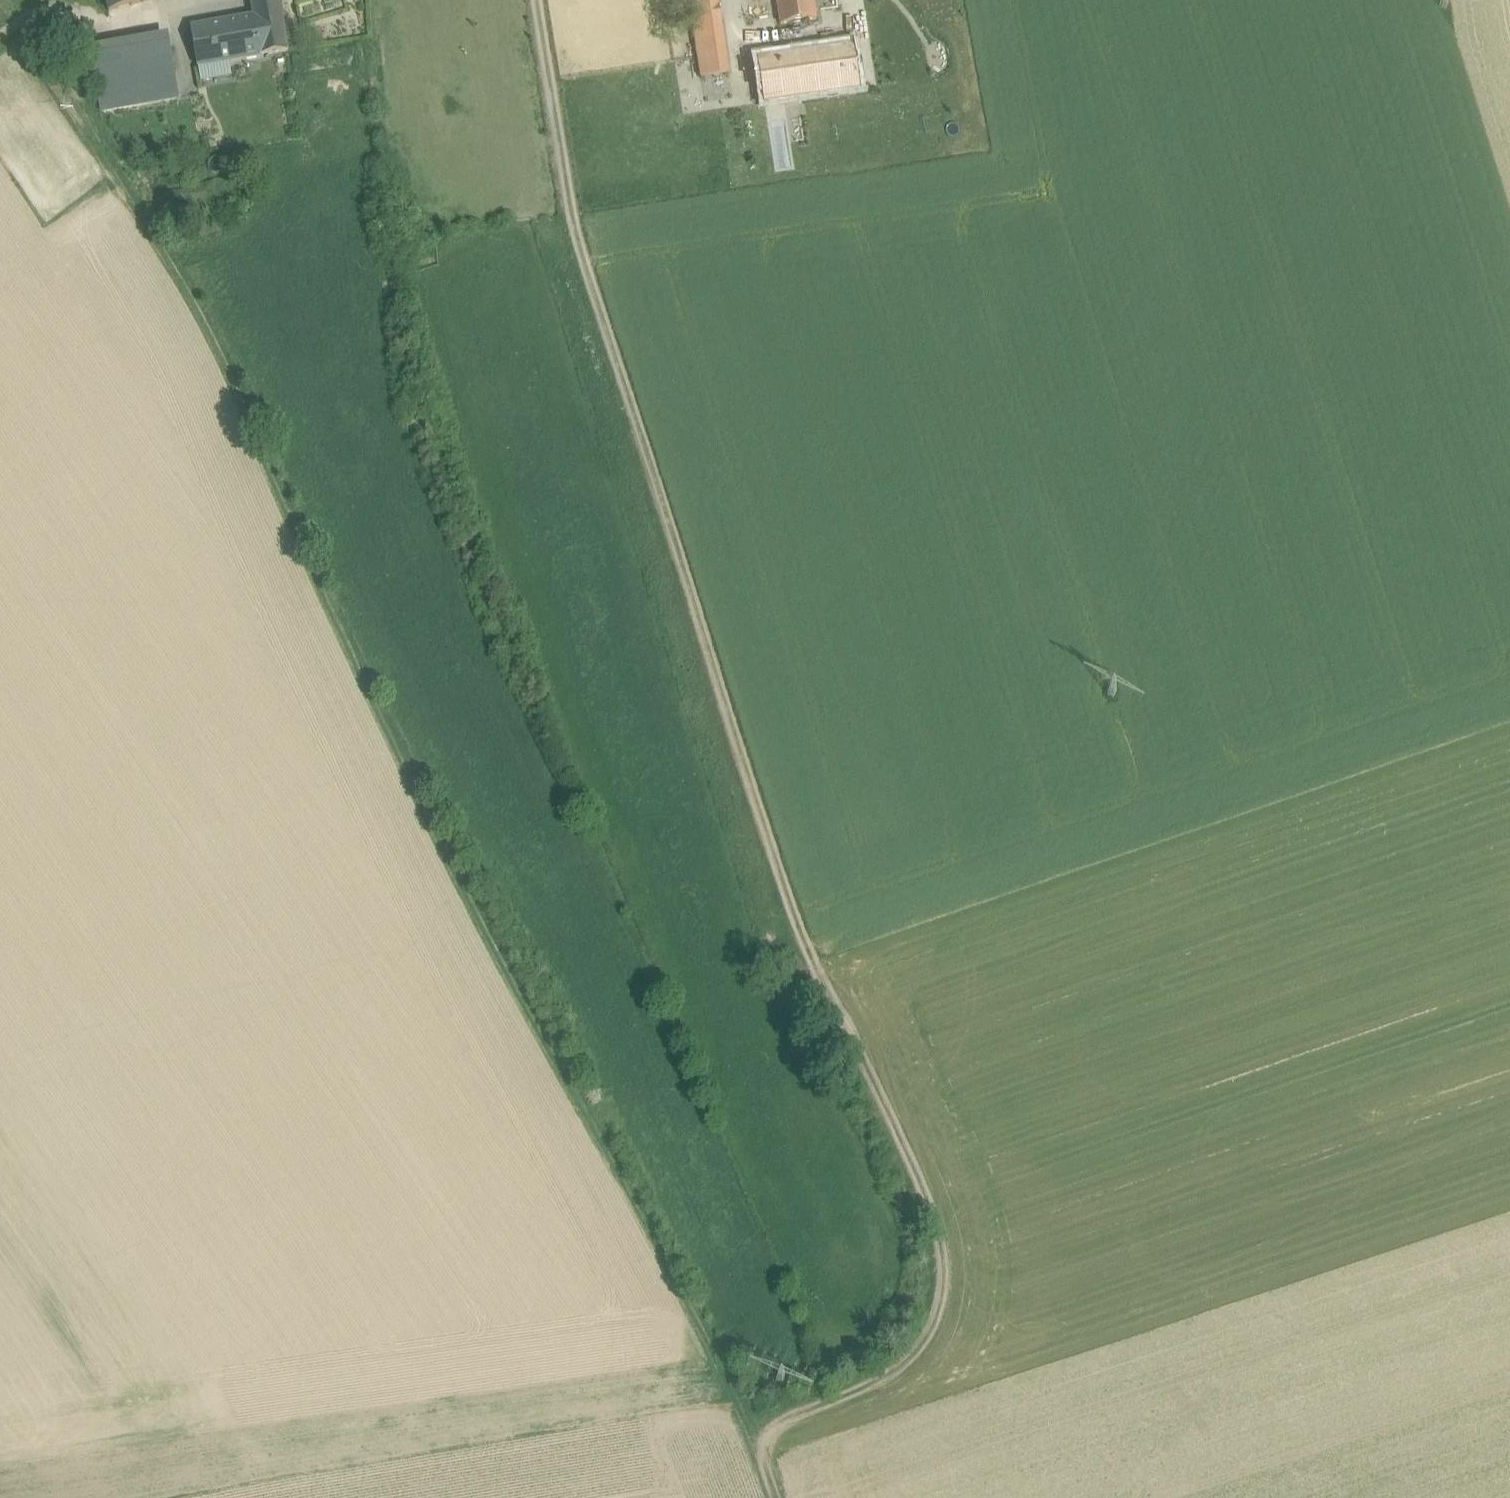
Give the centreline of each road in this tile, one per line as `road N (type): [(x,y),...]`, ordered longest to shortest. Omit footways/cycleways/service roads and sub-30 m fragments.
road 1 (track): [(42,0),(85,22),(191,0)]

